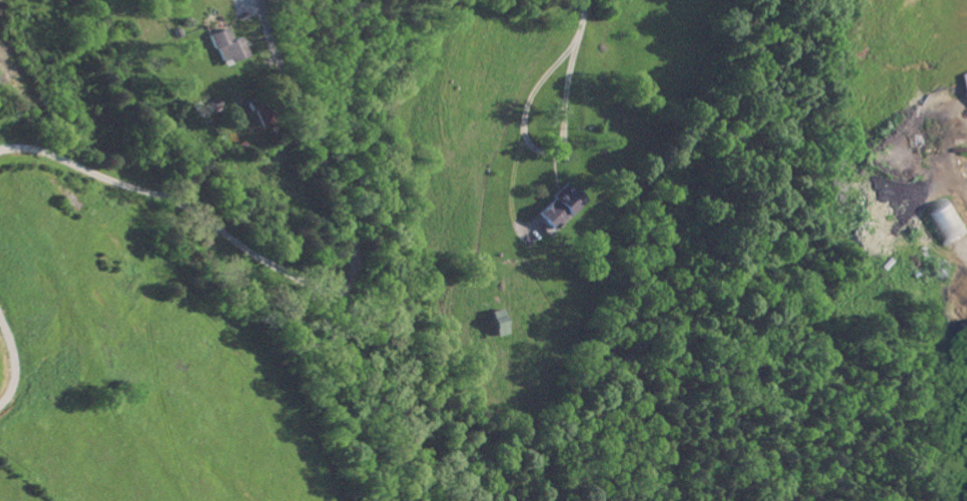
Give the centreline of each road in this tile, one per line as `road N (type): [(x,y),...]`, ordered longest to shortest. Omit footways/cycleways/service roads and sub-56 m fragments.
road 1 (residential): [(377,500),(315,365),(315,342),(352,277),(350,240),(260,0)]

